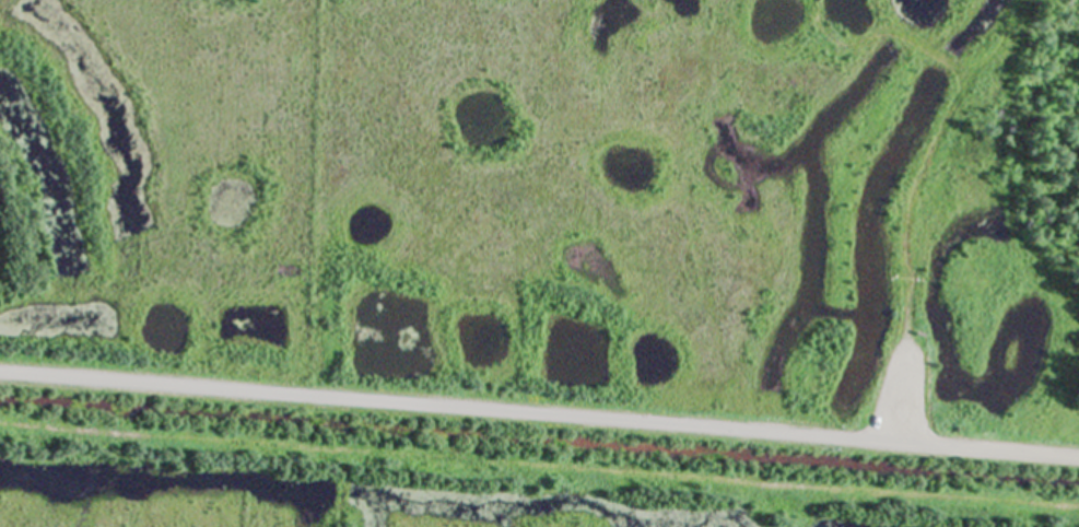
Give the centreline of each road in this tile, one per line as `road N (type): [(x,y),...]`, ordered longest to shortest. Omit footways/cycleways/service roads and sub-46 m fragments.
road 1 (residential): [(1078,457),(0,374)]

